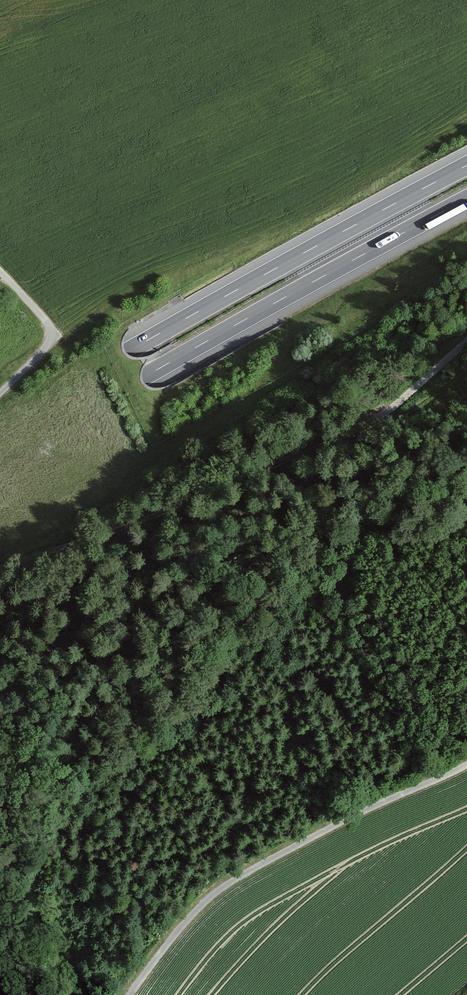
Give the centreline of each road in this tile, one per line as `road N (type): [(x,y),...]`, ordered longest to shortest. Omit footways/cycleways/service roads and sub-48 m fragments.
road 1 (track): [(97,536),(139,539),(220,513),(318,535),(273,619),(218,662),(192,698),(90,791),(43,856),(33,891),(69,942),(86,994)]
road 2 (motorway): [(0,467),(143,378),(466,199)]
road 3 (motorway): [(466,165),(0,428)]
road 4 (track): [(0,568),(171,510),(349,433),(466,341)]
road 5 (track): [(318,535),(466,518)]

